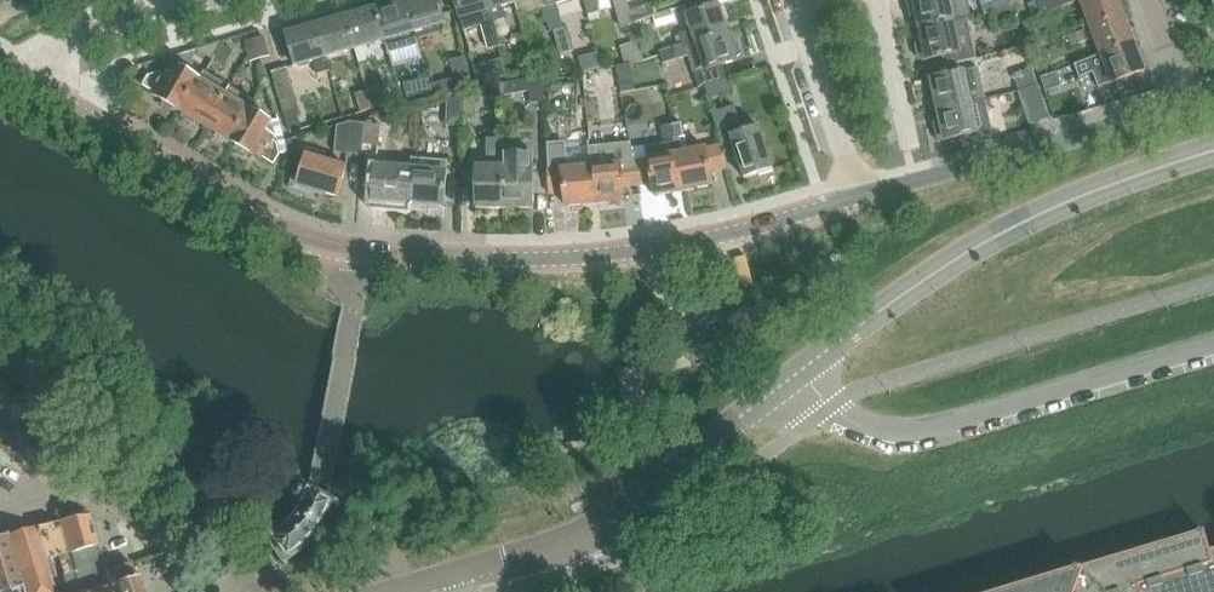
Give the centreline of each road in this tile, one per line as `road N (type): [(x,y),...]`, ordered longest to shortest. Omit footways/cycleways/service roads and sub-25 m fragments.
road 1 (tertiary): [(853,196),(660,248),(361,255),(286,236),(34,86)]
road 2 (tertiary): [(801,371),(1005,231),(1213,150)]
road 3 (residential): [(801,371),(836,412),(865,427),(913,431),(1213,344)]
road 4 (residential): [(434,576),(583,536),(801,371)]
road 5 (tertiary): [(1188,102),(853,196)]
road 6 (residential): [(0,523),(99,502),(213,543)]
road 7 (residential): [(853,196),(791,0)]
road 8 (residential): [(34,86),(76,45),(197,0)]

